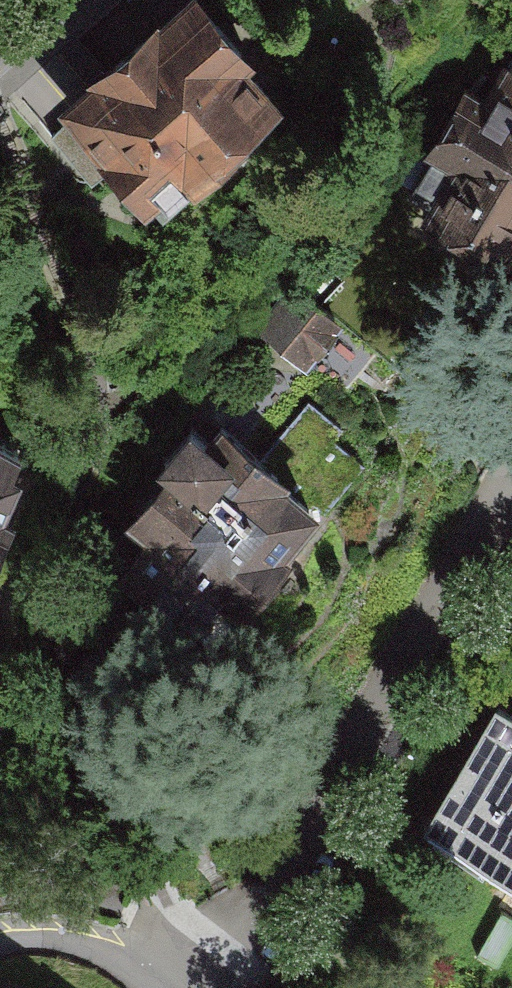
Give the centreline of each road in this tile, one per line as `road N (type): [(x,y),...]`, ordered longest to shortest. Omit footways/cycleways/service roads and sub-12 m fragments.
road 1 (residential): [(511,467),(195,987)]
road 2 (residential): [(0,945),(51,941),(95,954),(144,987)]

